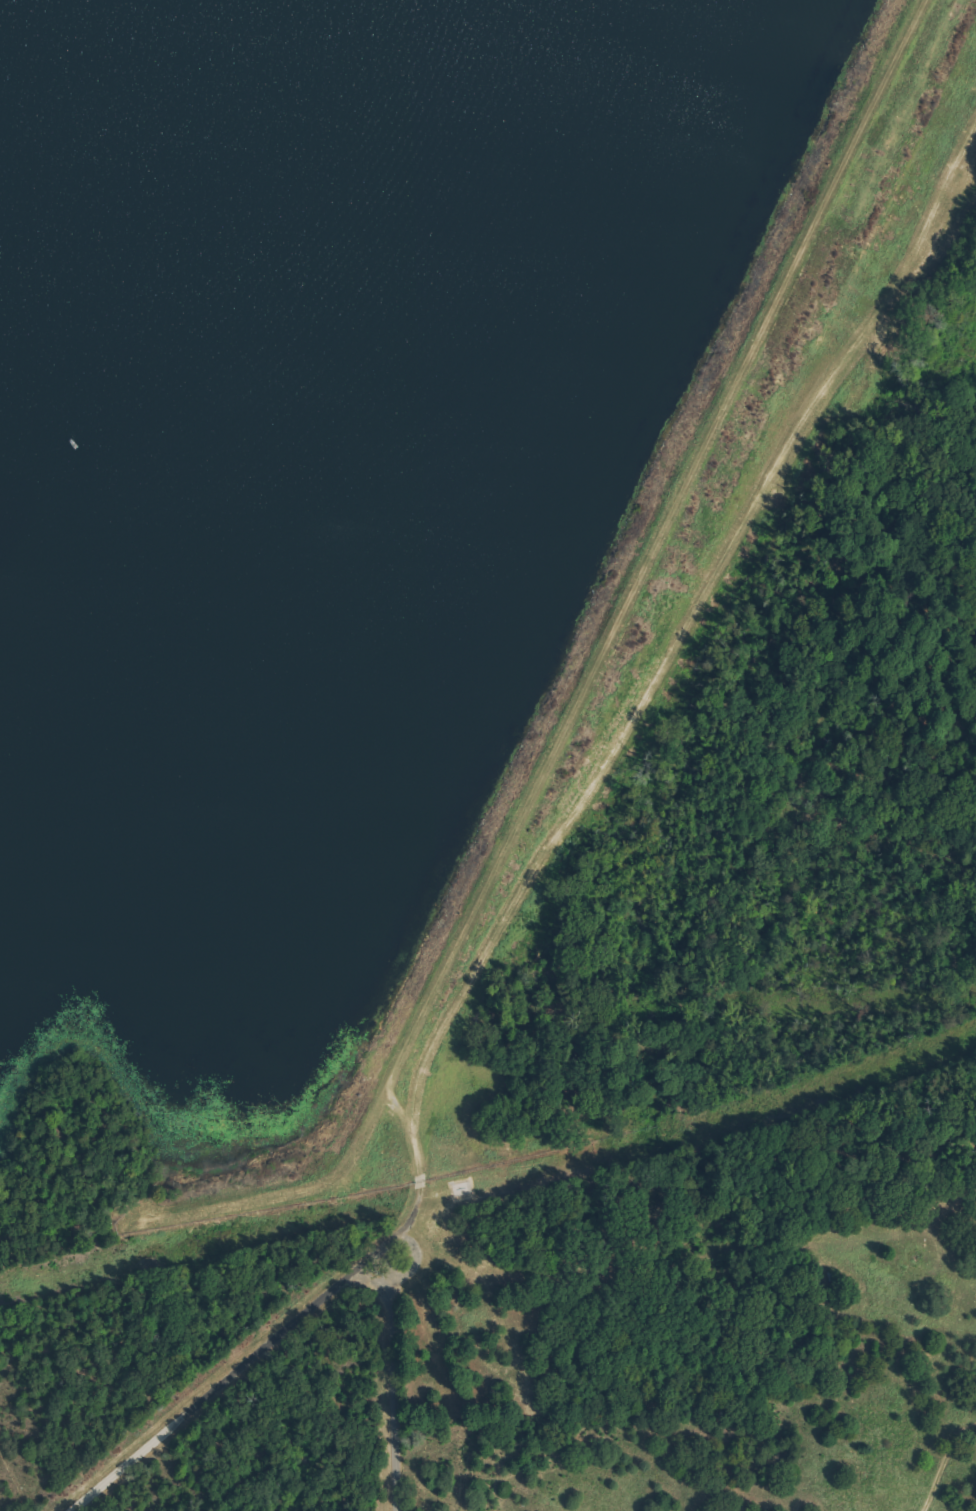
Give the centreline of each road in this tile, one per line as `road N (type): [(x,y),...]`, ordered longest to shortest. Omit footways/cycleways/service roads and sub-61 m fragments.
road 1 (residential): [(68,1510),(338,1283),(367,1284)]
road 2 (residential): [(367,1284),(383,1295),(392,1318),(394,1437)]

